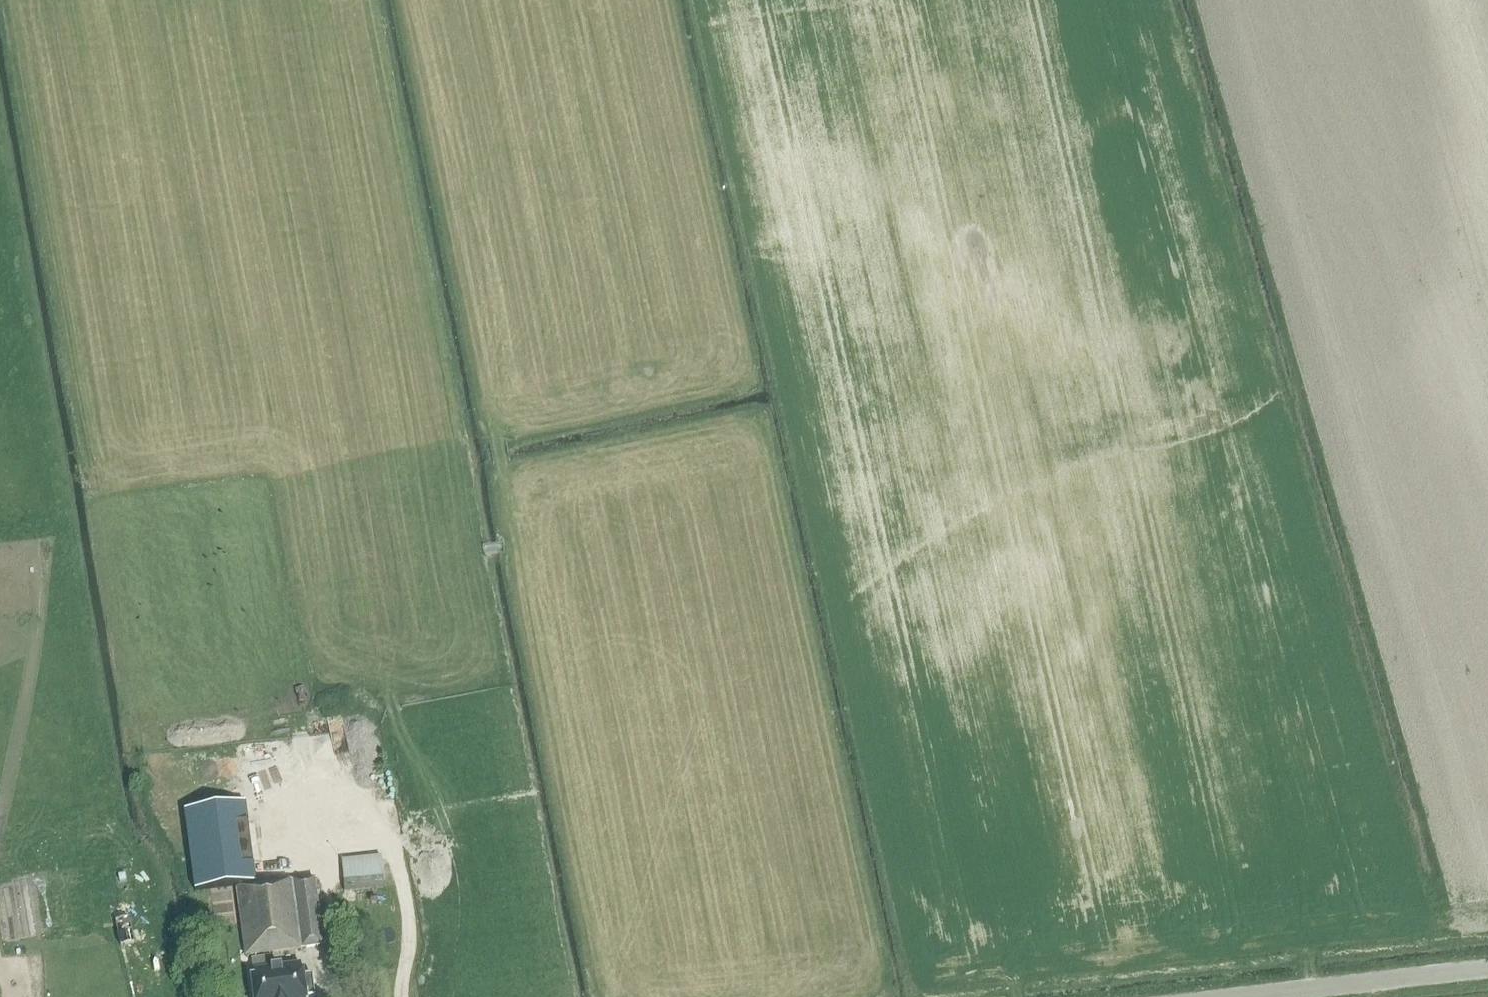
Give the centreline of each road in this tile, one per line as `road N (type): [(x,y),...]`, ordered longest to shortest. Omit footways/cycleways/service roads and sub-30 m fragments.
road 1 (unclassified): [(1238,996),(1487,969)]
road 2 (track): [(401,996),(410,929),(392,852),(376,824),(316,831)]

